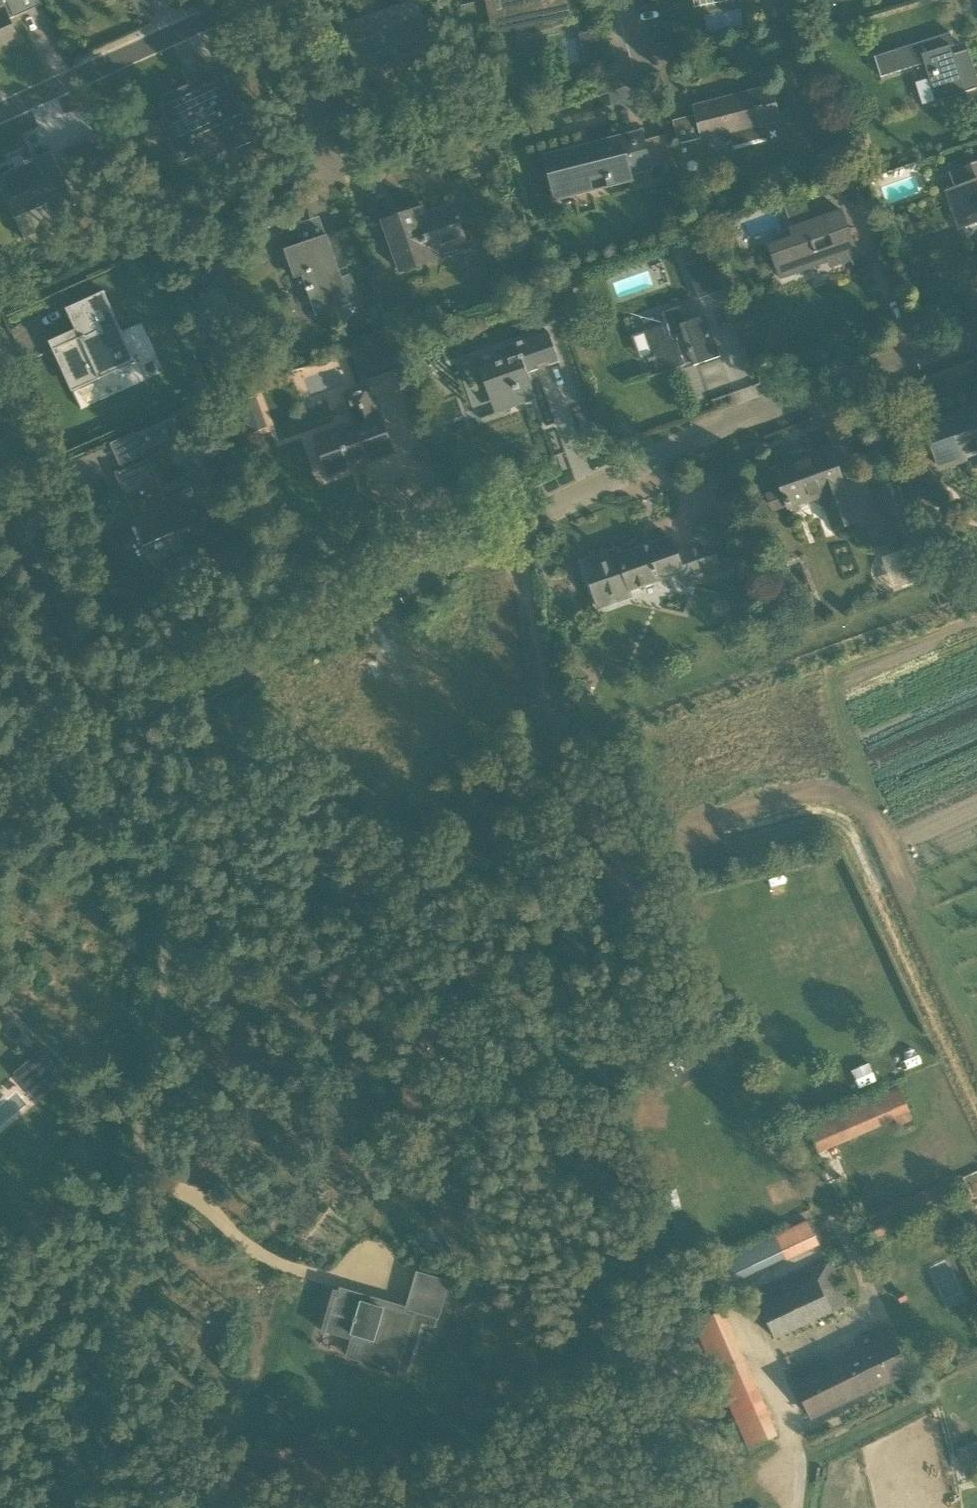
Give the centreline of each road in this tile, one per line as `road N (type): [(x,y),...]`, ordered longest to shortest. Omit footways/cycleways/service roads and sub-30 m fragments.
road 1 (track): [(509,541),(632,946),(633,961),(546,1005),(542,1025),(673,1383),(739,1451)]
road 2 (residential): [(231,679),(161,1030),(95,1507)]
road 3 (residential): [(231,679),(726,437),(976,343)]
road 4 (residential): [(0,123),(283,2)]
road 5 (unclassified): [(107,755),(0,505)]
road 6 (residential): [(348,180),(283,2)]
road 7 (residential): [(107,755),(231,679)]
road 8 (residential): [(0,838),(107,755)]

